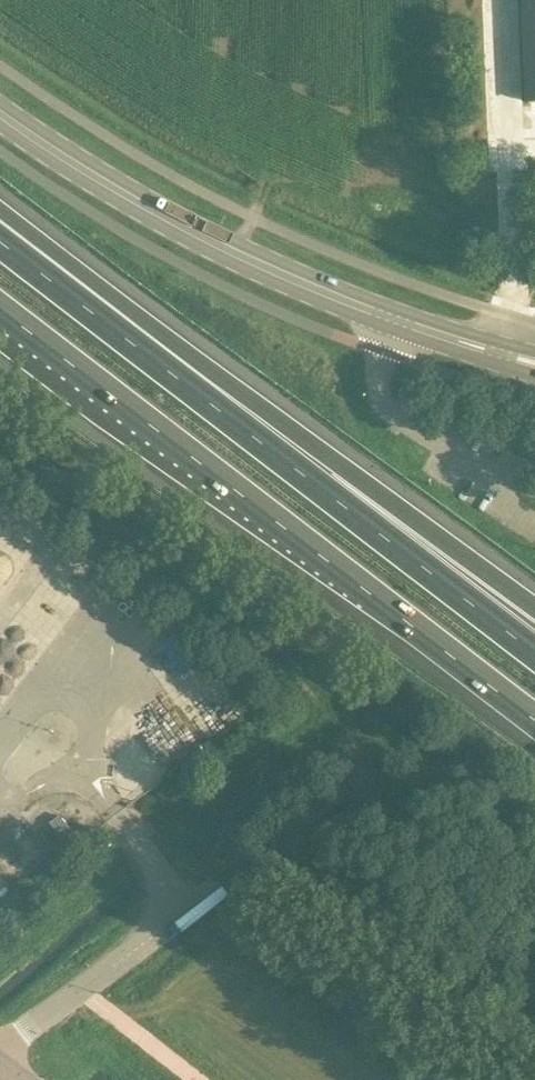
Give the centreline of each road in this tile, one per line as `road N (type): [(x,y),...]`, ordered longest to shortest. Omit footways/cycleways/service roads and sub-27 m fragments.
road 1 (motorway): [(534,639),(0,227)]
road 2 (motorway): [(0,310),(534,721)]
road 3 (motorway): [(534,599),(0,205)]
road 4 (primary): [(534,362),(394,319),(203,235),(76,164),(0,108)]
road 5 (track): [(534,1073),(289,893),(223,887)]
road 6 (unclassified): [(0,1051),(223,887)]

